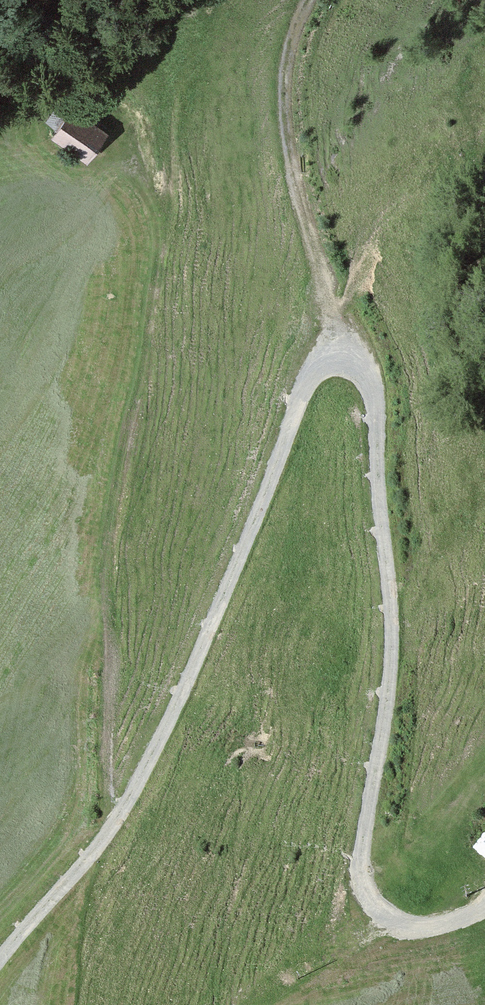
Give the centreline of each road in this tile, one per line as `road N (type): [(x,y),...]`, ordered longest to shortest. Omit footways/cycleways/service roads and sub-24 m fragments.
road 1 (track): [(484,909),(411,930),(384,915),(364,886),(393,682),(387,545),(377,395),(362,368),(337,360),(308,383),(170,732),(95,851),(0,965)]
road 2 (track): [(337,360),(292,163),(286,93),(299,24),(315,0)]

